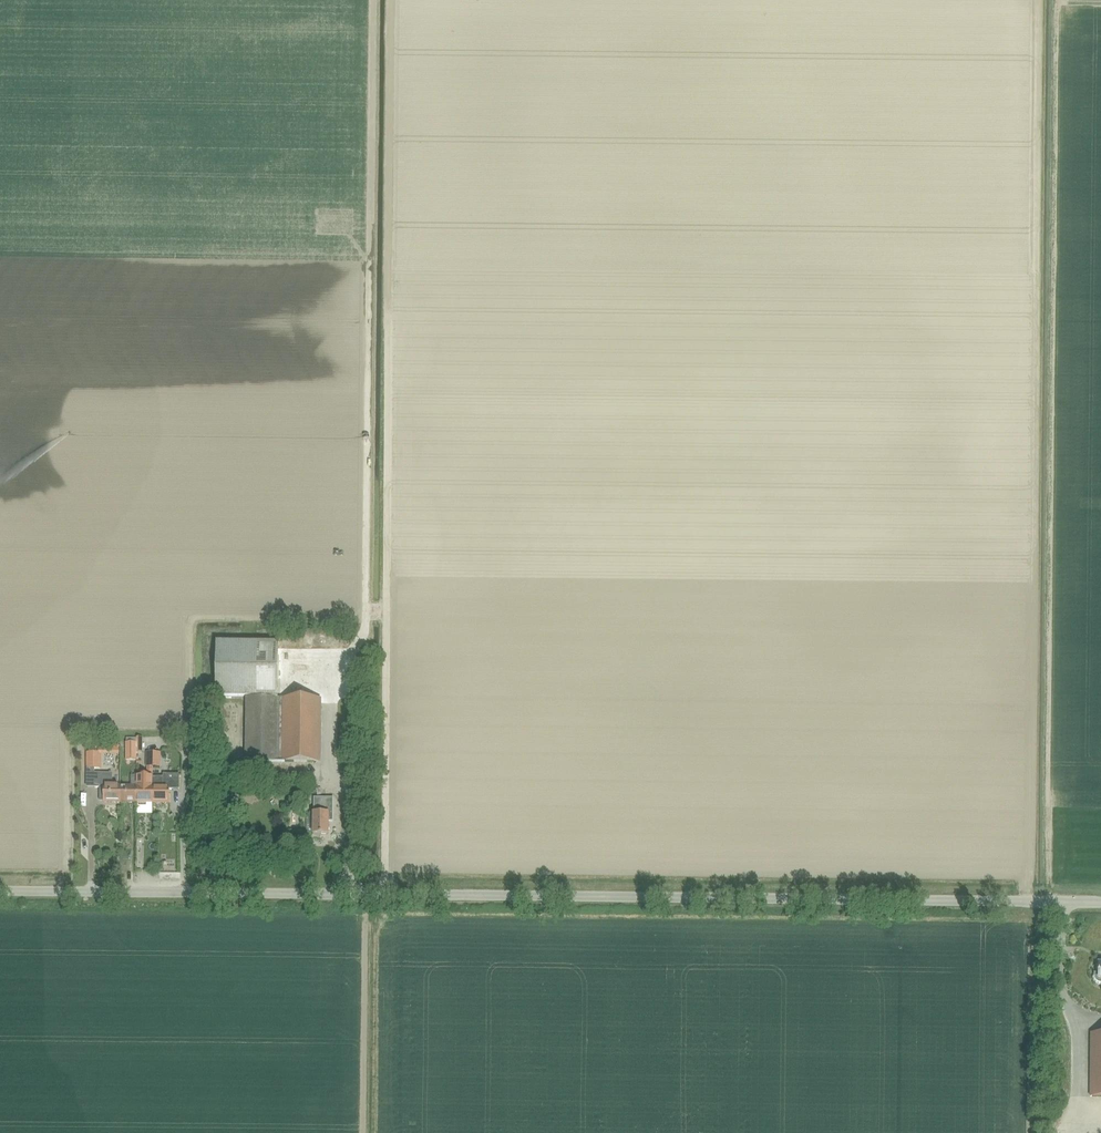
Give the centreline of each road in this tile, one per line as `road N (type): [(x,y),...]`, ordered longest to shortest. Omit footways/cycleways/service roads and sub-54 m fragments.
road 1 (unclassified): [(1100,902),(0,891)]

